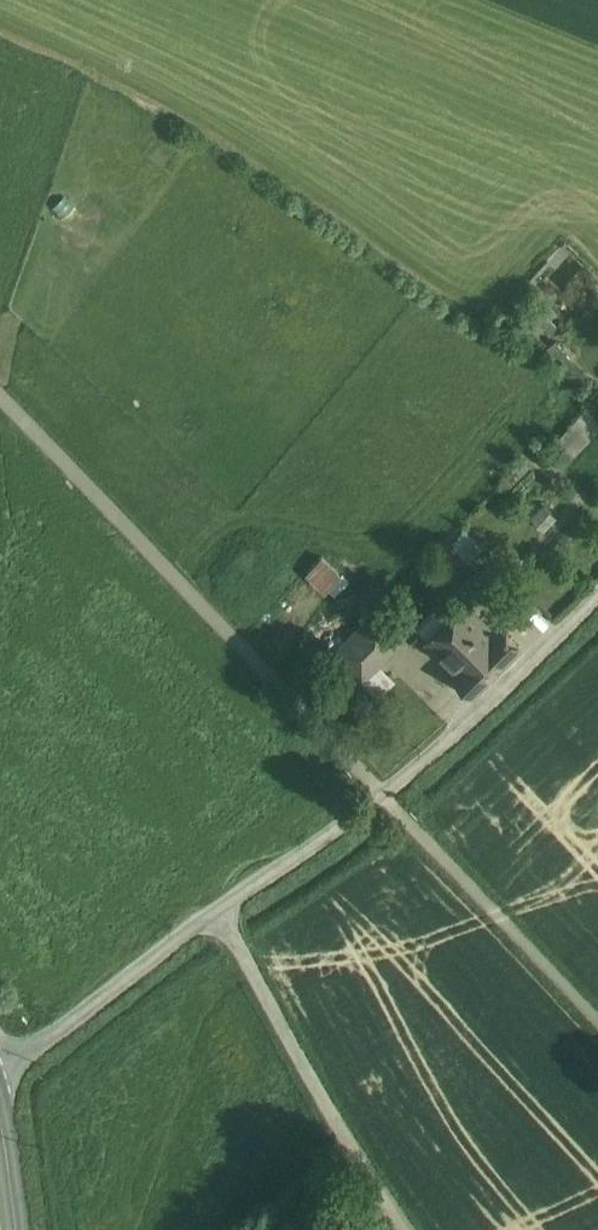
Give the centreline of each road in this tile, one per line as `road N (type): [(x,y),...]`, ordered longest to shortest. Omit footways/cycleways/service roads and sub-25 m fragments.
road 1 (unclassified): [(219,909),(382,795),(597,600)]
road 2 (unclassified): [(219,909),(363,1169),(407,1229)]
road 3 (unclassified): [(0,1063),(62,1032),(219,909)]
road 4 (tertiary): [(17,1229),(0,1109)]

